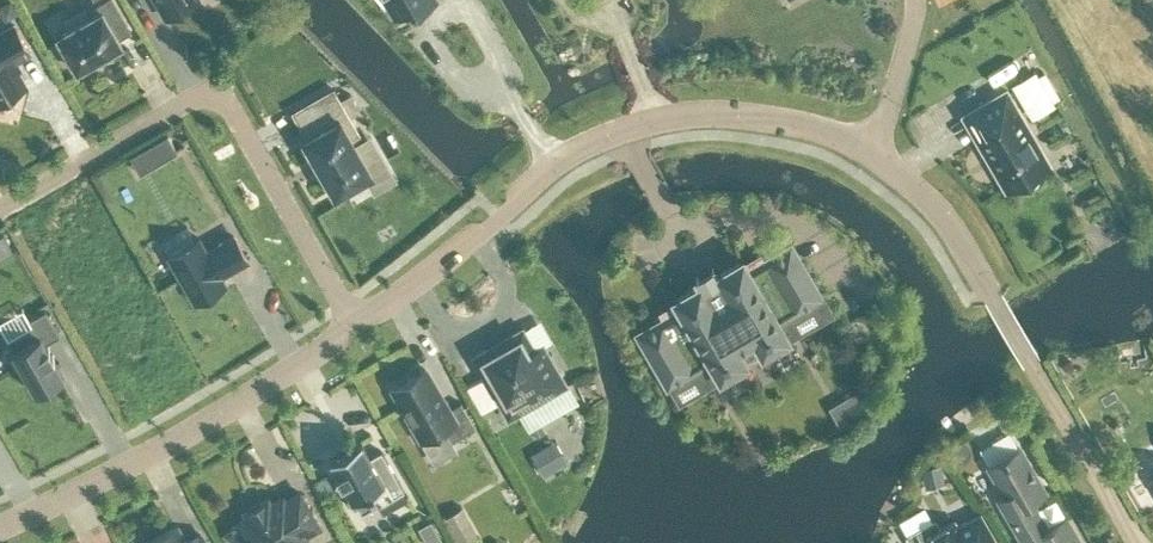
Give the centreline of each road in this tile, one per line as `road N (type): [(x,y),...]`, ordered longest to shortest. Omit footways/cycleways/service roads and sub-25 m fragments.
road 1 (residential): [(358,324),(547,164),(631,129),(710,114),(792,123),(865,159)]
road 2 (residential): [(0,212),(185,105),(216,103),(237,116),(358,324)]
road 3 (residential): [(0,529),(86,493),(271,390),(358,324)]
road 4 (residential): [(1138,542),(996,286)]
road 5 (residential): [(865,159),(951,219),(996,286)]
road 6 (residential): [(865,159),(899,70),(909,0)]

